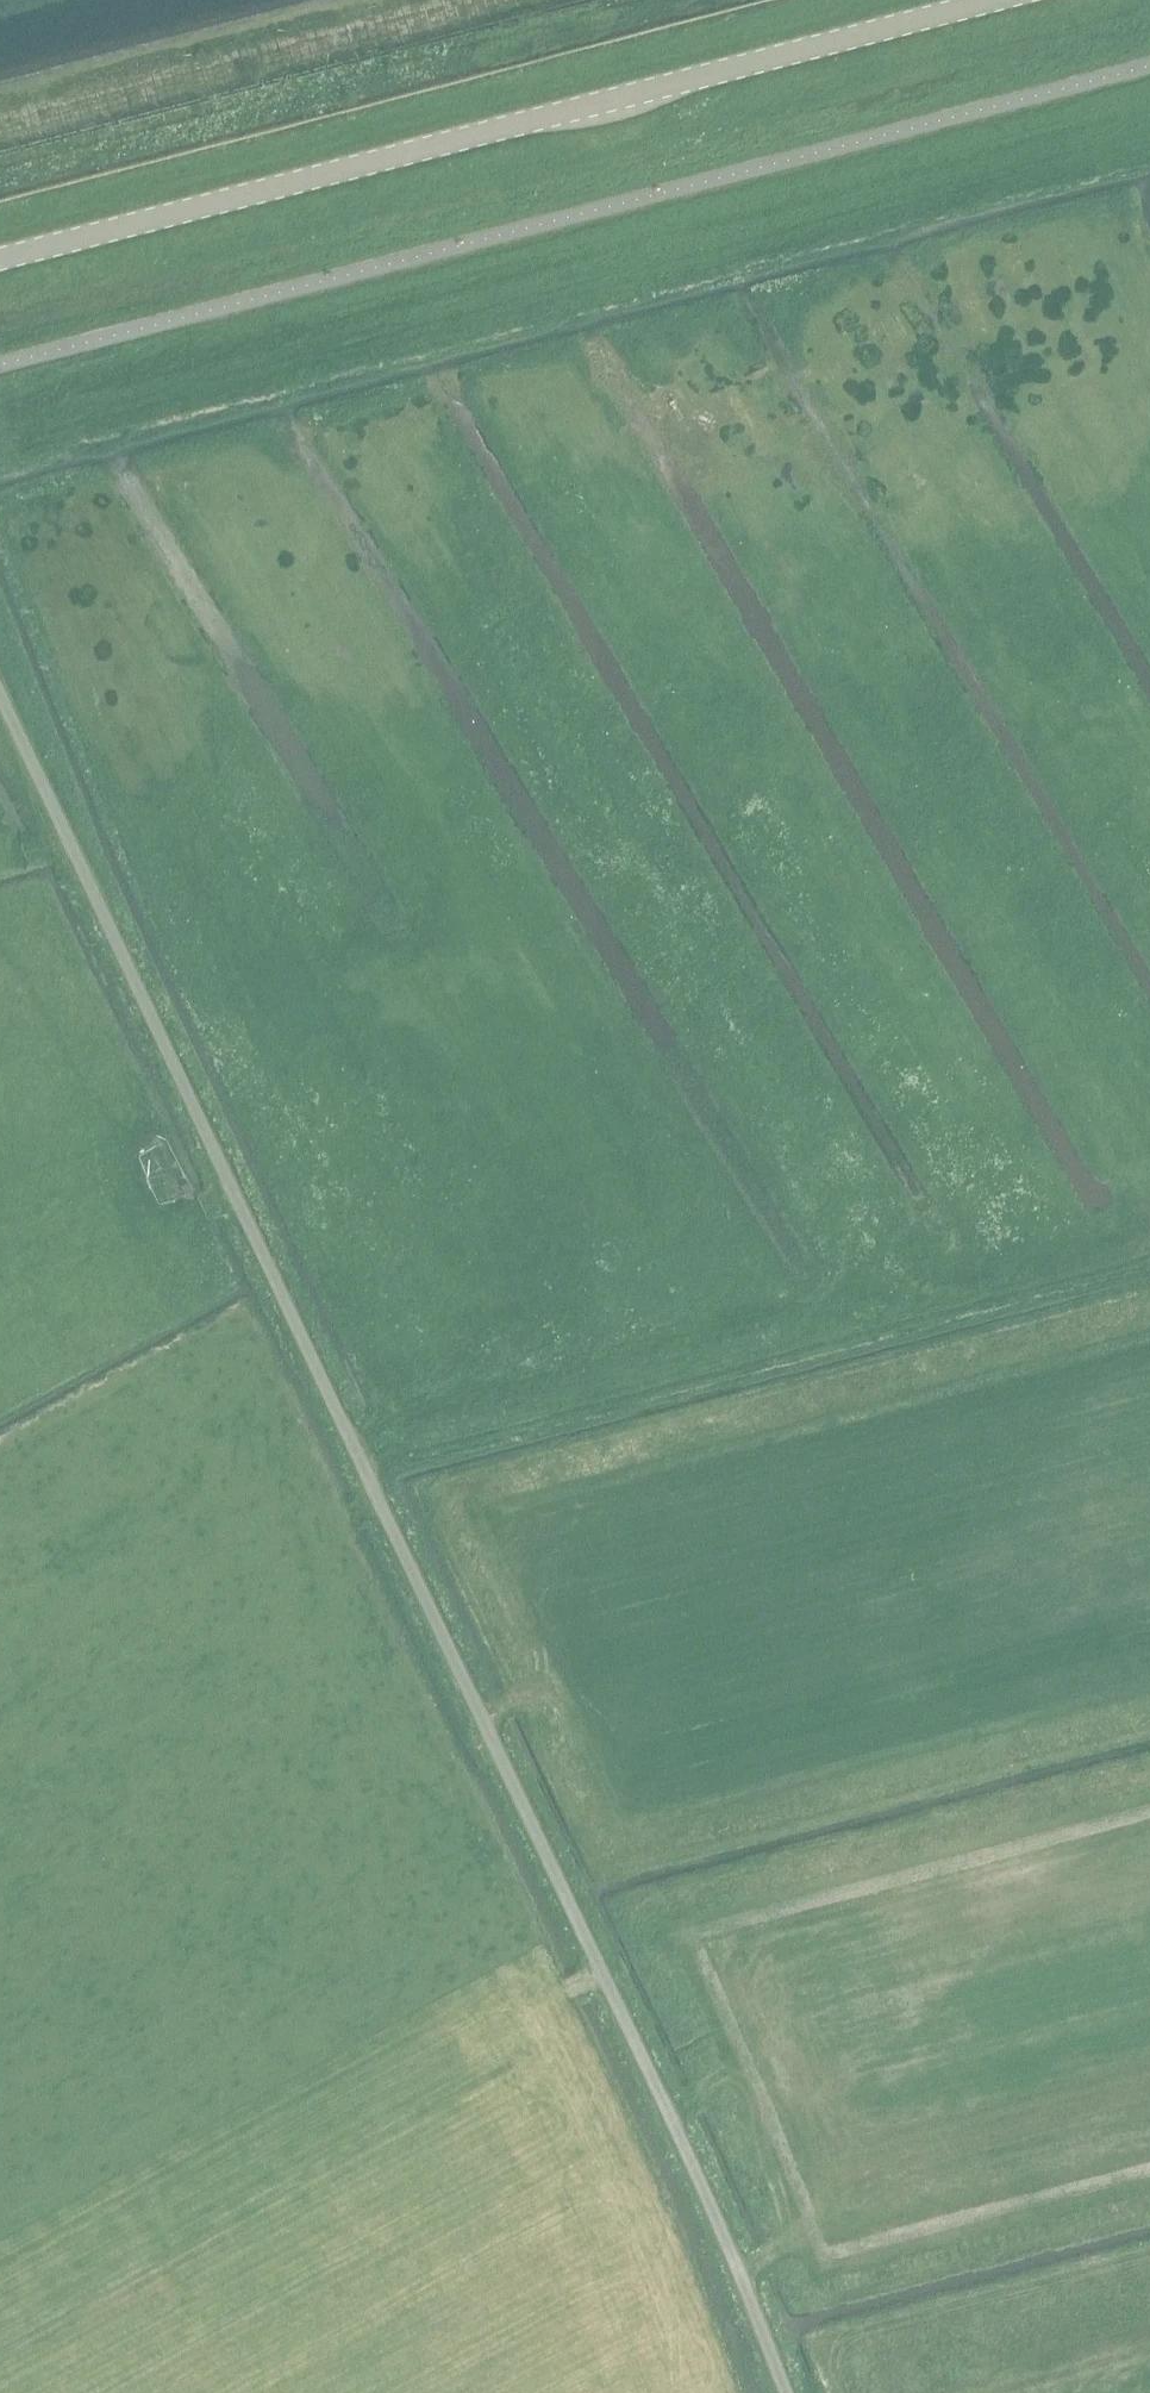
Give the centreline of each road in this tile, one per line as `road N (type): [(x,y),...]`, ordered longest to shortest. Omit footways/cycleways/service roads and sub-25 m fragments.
road 1 (tertiary): [(779,2392),(650,2079),(0,699)]
road 2 (tertiary): [(0,261),(994,0)]

